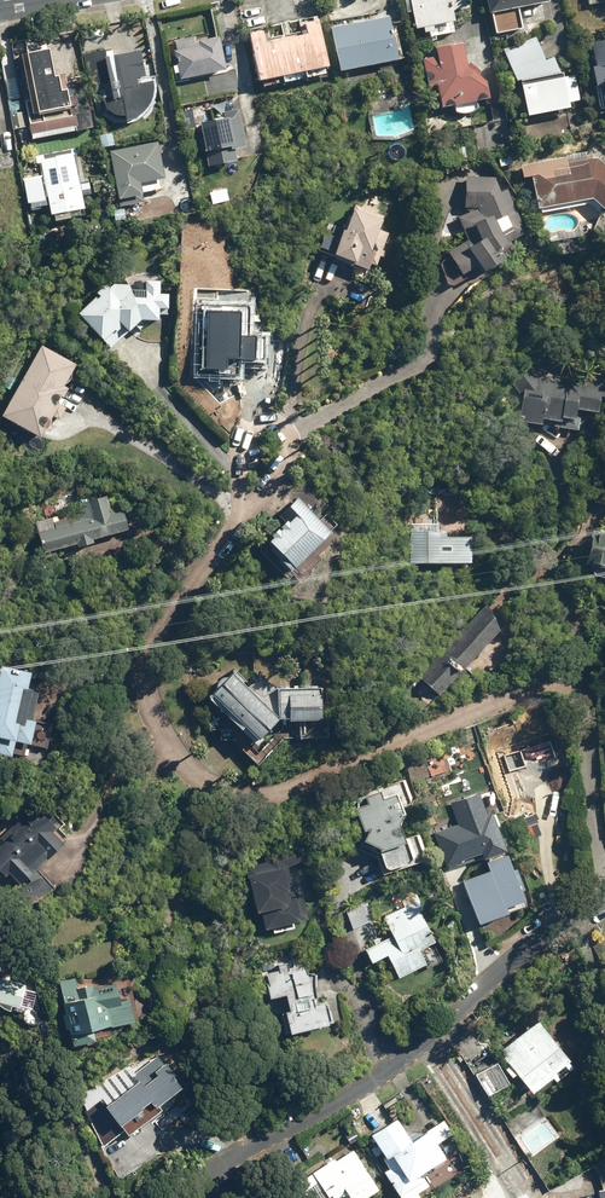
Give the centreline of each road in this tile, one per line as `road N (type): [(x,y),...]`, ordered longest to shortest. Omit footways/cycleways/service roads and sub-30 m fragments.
road 1 (residential): [(604,813),(584,655),(295,778),(241,779),(186,754),(158,709),(156,657),(171,611),(240,514)]
road 2 (residential): [(604,899),(530,944),(361,1075),(230,1160)]
road 3 (residential): [(240,514),(240,448),(258,419),(279,416),(295,430),(281,470)]

